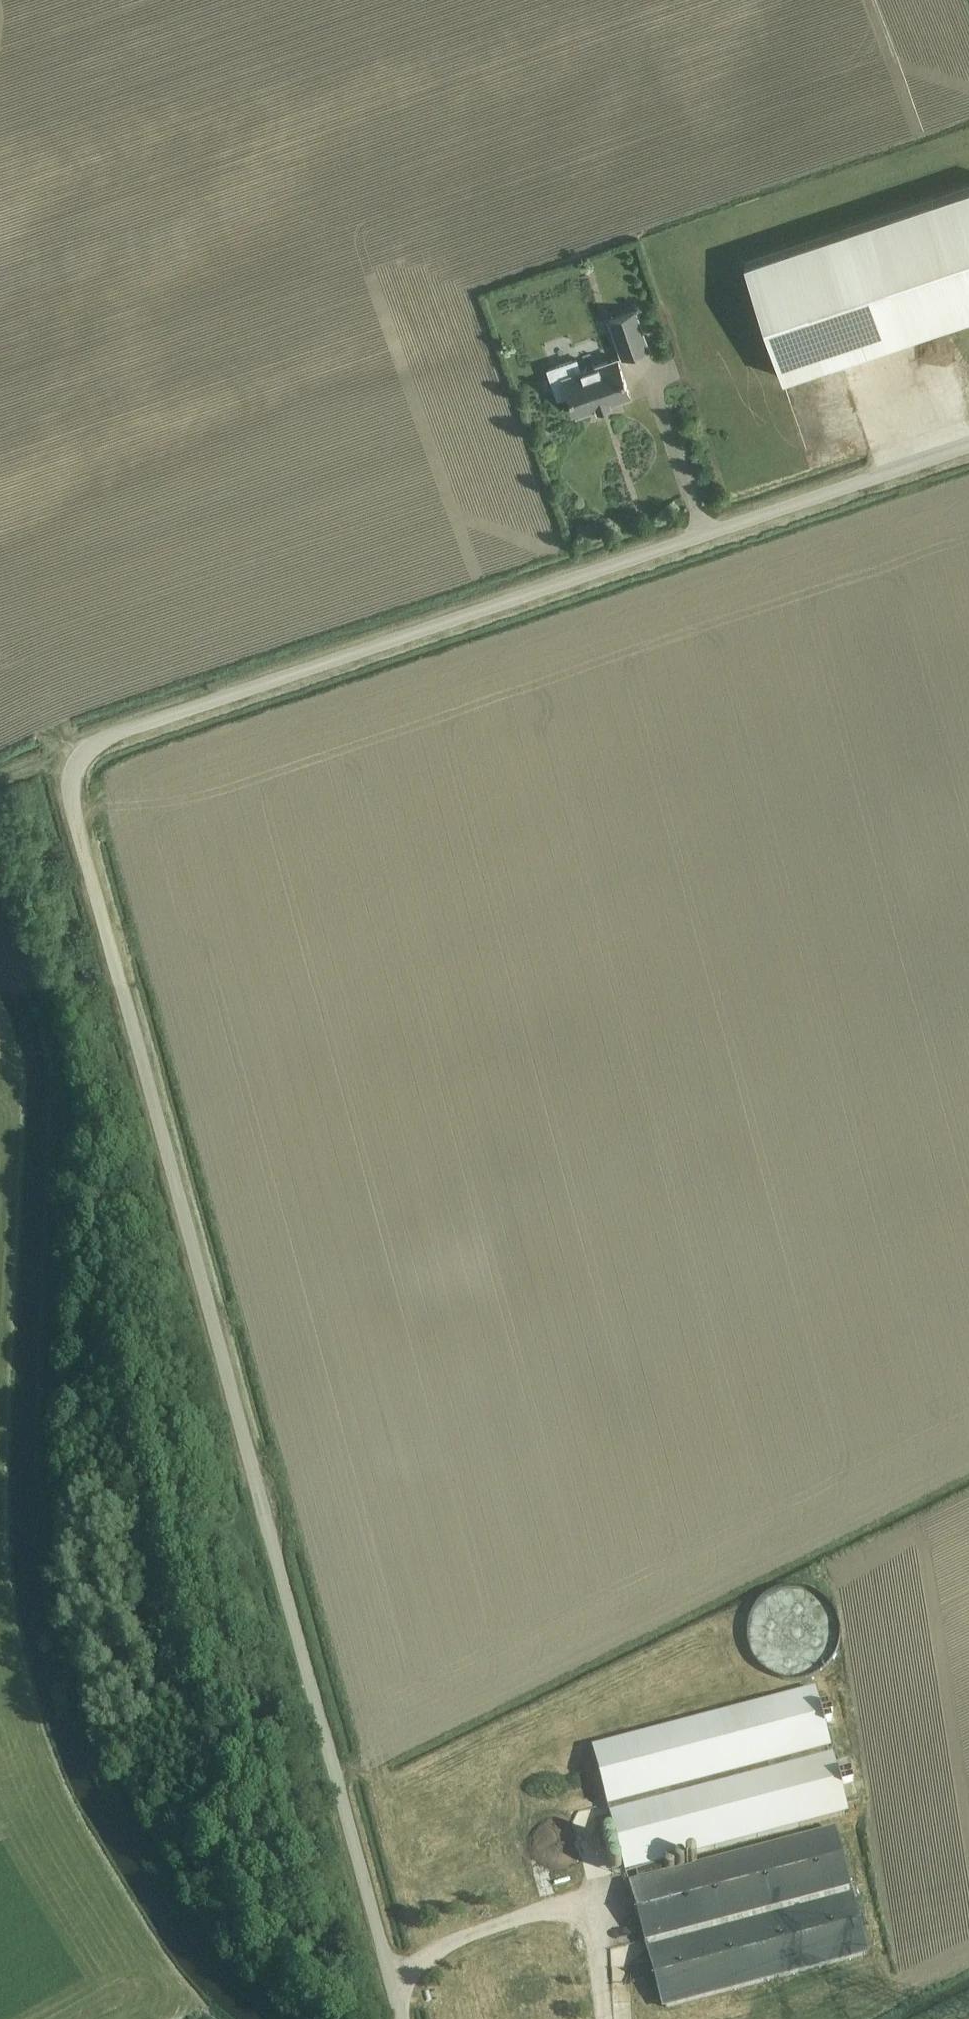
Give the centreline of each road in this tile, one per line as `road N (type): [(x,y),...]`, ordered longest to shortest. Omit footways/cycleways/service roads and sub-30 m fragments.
road 1 (unclassified): [(401,2018),(70,792),(75,765),(120,732),(968,445)]

